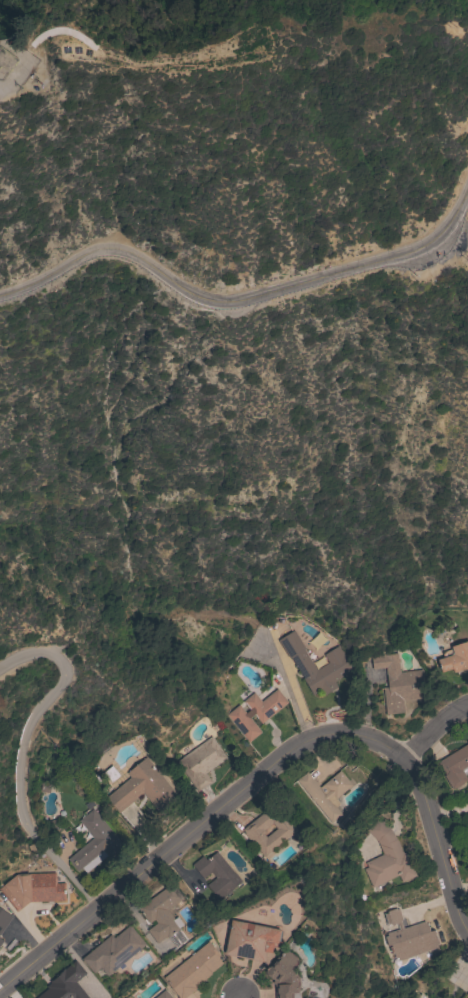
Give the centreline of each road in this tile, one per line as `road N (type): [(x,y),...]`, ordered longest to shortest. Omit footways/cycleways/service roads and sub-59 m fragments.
road 1 (residential): [(0,993),(288,754),(334,735),(382,746),(414,773),(467,935)]
road 2 (residential): [(467,200),(430,249),(235,307),(201,303),(110,250),(0,299)]

